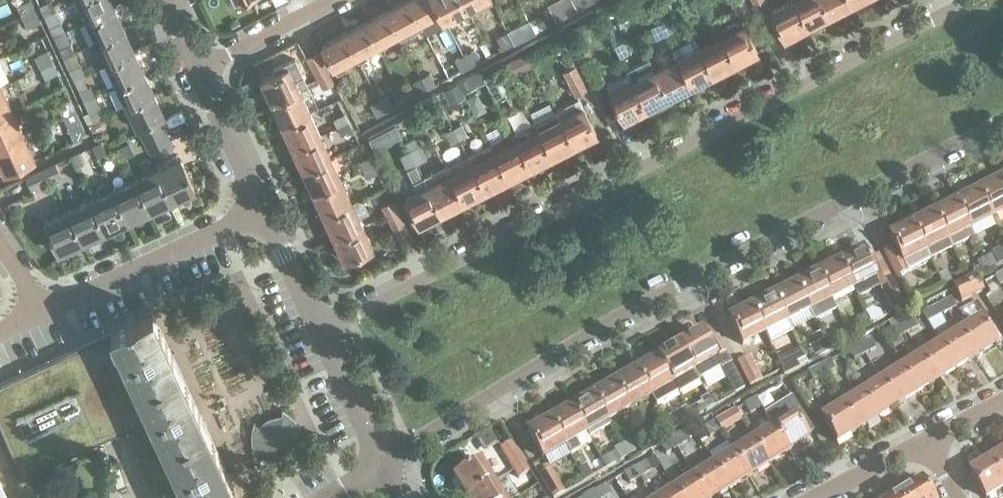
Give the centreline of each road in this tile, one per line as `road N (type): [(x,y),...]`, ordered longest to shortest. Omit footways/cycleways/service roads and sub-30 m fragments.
road 1 (residential): [(964,0),(308,328)]
road 2 (residential): [(369,457),(1002,125)]
road 3 (residential): [(40,309),(252,208)]
road 4 (residential): [(194,70),(330,0)]
road 5 (tertiary): [(252,208),(194,70)]
road 6 (tertiary): [(369,457),(308,328)]
road 7 (tertiary): [(308,328),(252,208)]

